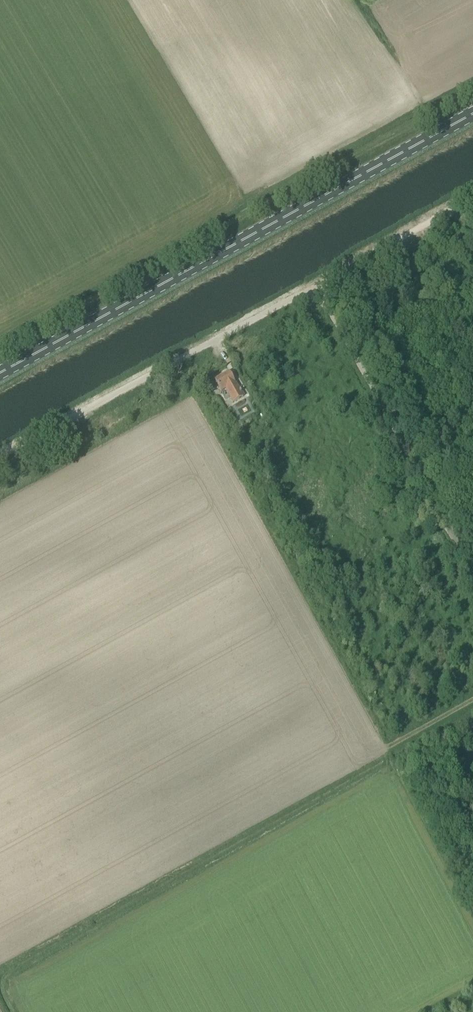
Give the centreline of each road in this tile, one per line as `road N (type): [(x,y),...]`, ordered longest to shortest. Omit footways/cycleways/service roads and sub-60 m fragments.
road 1 (primary): [(0,373),(472,115)]
road 2 (unclassified): [(0,456),(315,285)]
road 3 (unclassified): [(435,502),(315,285)]
road 4 (track): [(472,199),(315,285)]

